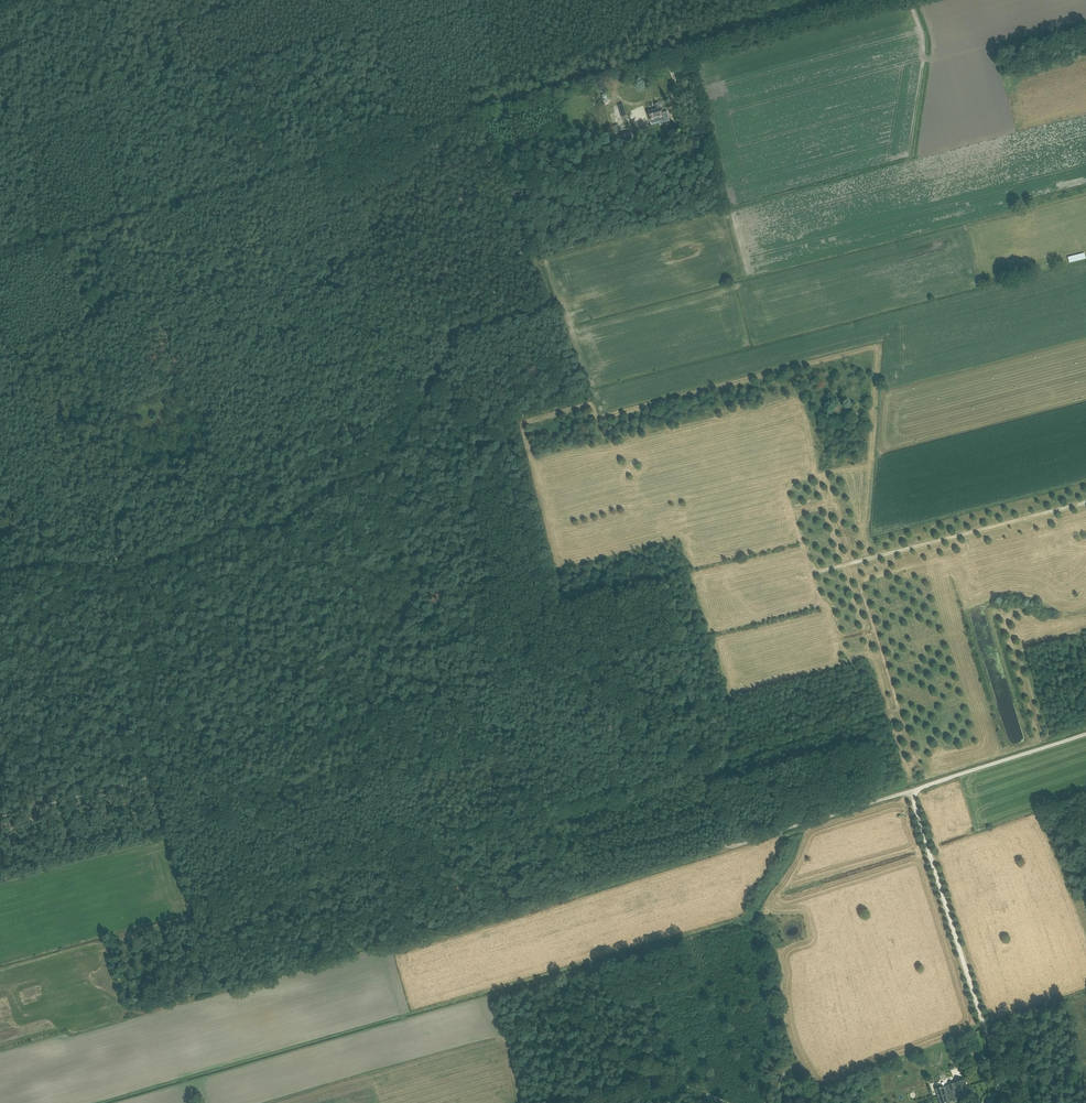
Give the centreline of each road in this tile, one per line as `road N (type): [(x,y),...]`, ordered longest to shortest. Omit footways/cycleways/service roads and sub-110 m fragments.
road 1 (track): [(911,788),(725,844),(708,771),(281,875),(261,823),(207,761)]
road 2 (track): [(207,761),(180,730),(126,570),(63,515),(0,348)]
road 3 (track): [(925,783),(853,563),(1085,504)]
road 4 (track): [(34,235),(481,113)]
road 5 (track): [(1008,1099),(911,788)]
road 6 (track): [(598,82),(895,0)]
road 7 (track): [(67,0),(15,18),(34,235)]
road 8 (track): [(896,709),(708,771)]
road 9 (track): [(911,788),(1085,732)]
road 10 (track): [(784,516),(834,504),(853,563),(813,574)]

